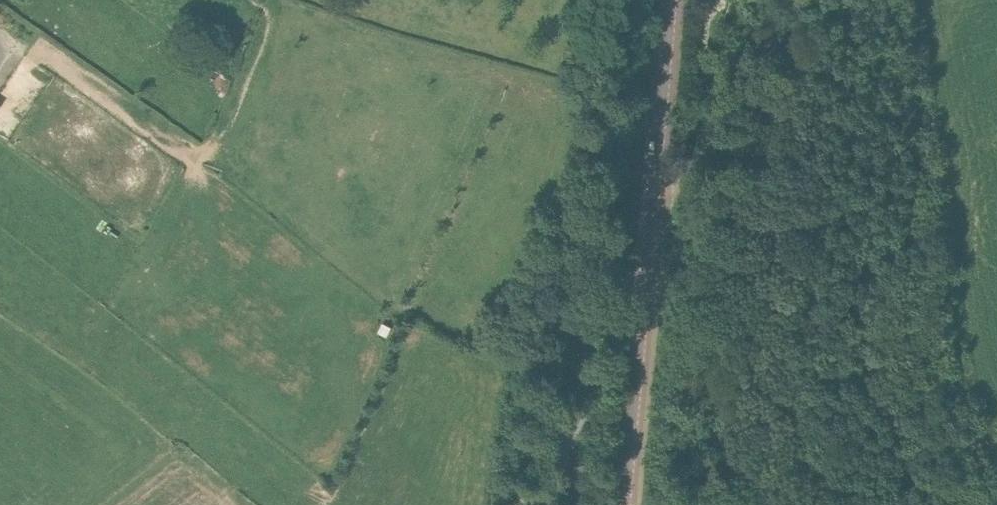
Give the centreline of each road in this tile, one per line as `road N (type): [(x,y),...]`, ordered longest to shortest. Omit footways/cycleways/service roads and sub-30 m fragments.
road 1 (tertiary): [(624,504),(670,0)]
road 2 (track): [(653,195),(670,196),(683,178),(742,0)]

